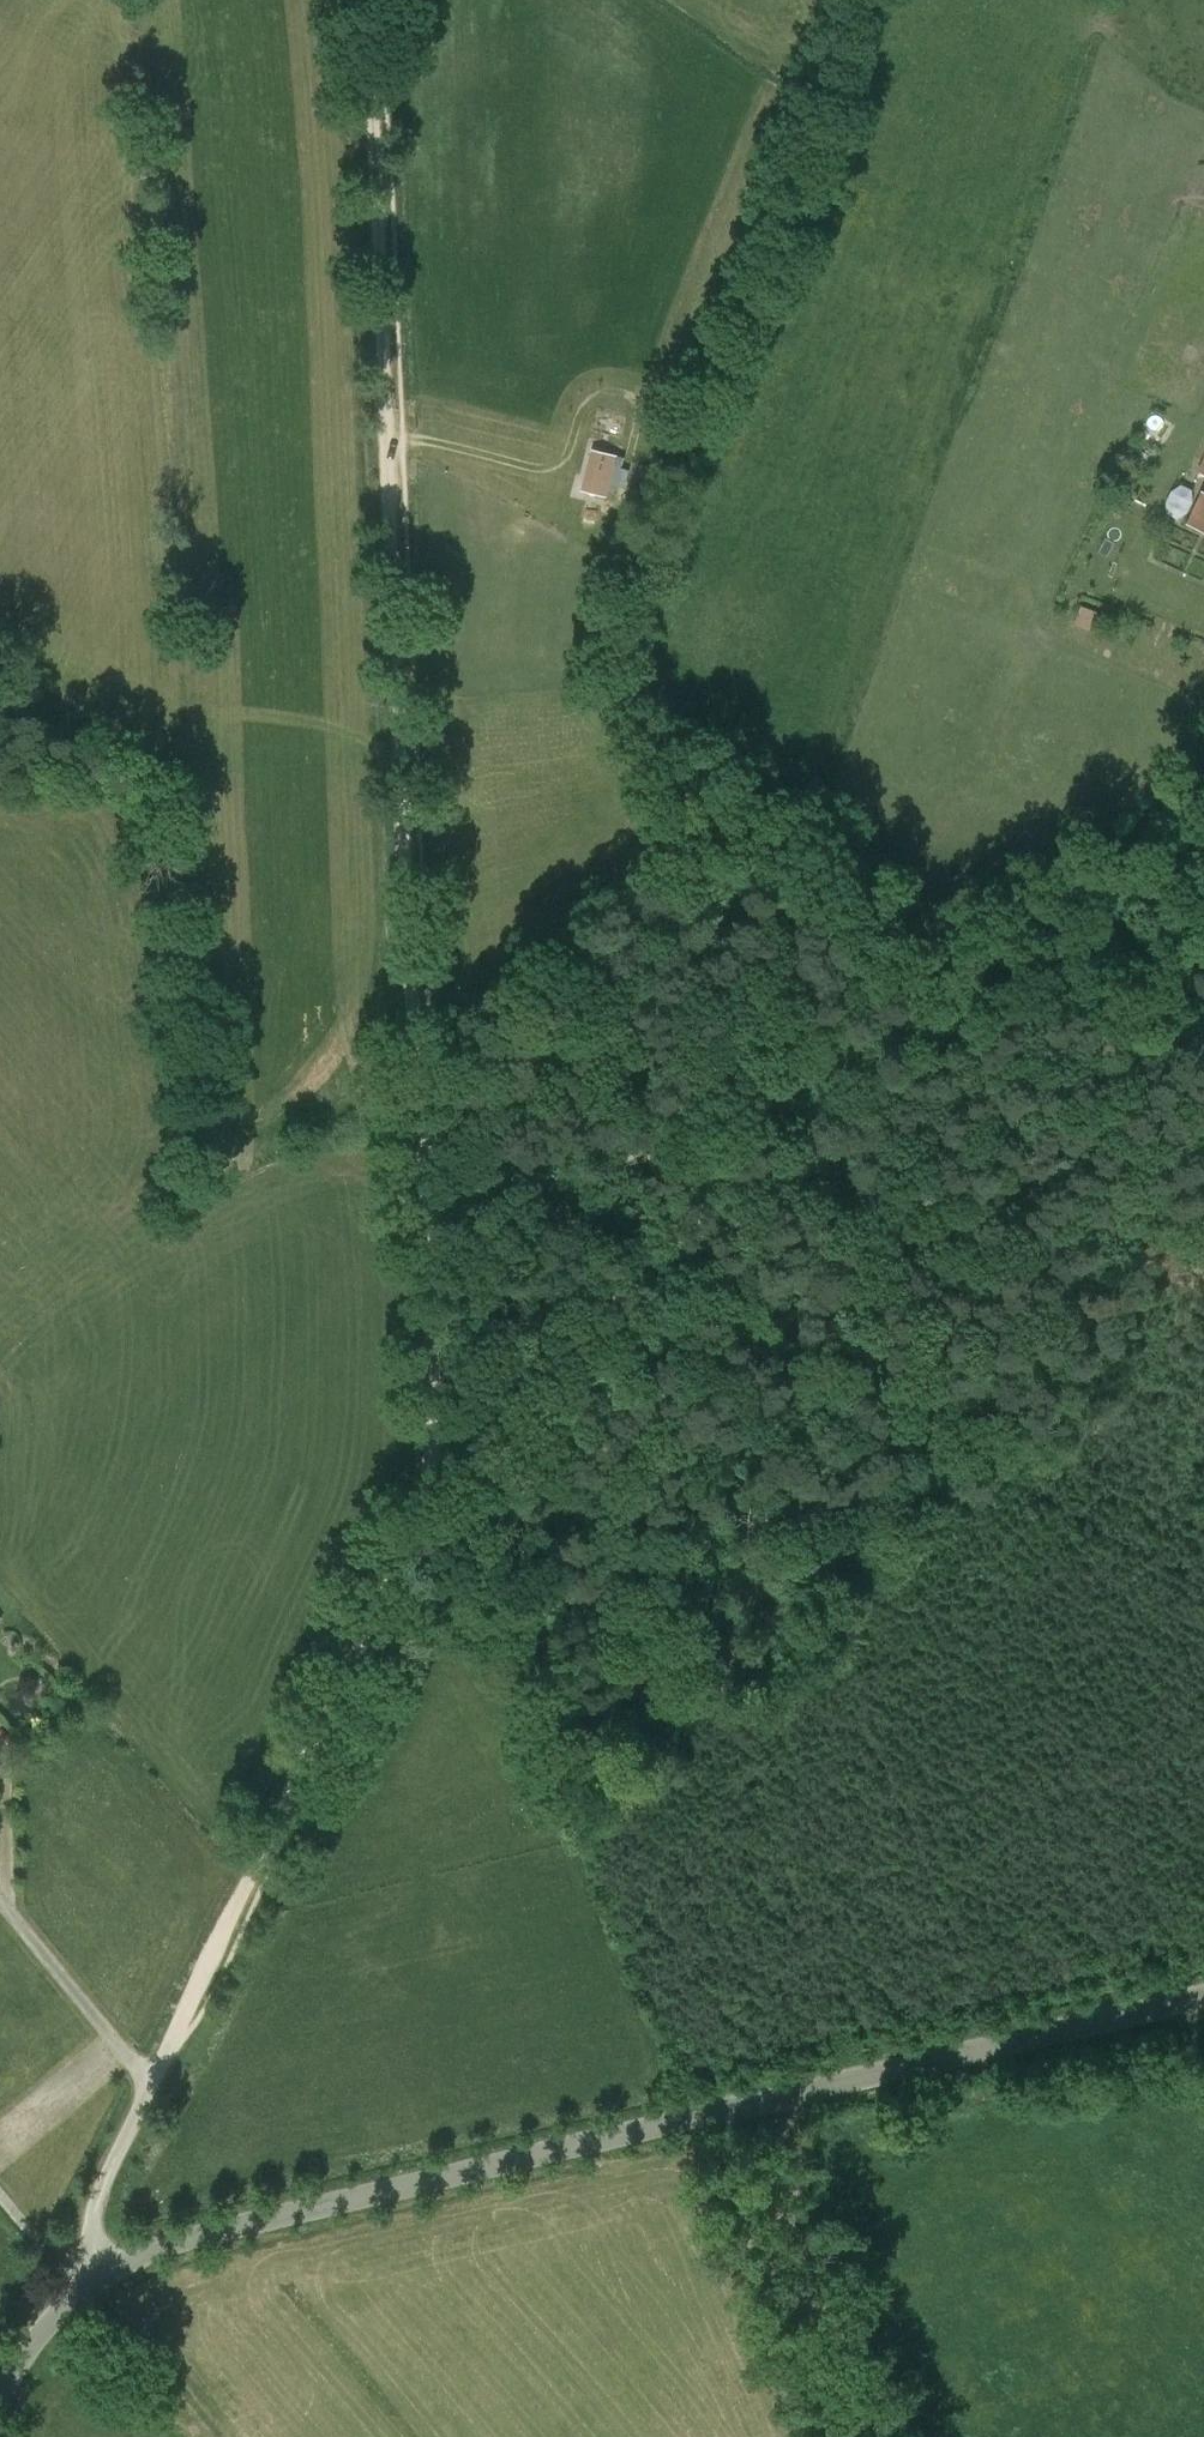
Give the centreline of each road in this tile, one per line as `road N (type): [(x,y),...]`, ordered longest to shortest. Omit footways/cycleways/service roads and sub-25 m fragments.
road 1 (track): [(170,2048),(403,1560),(433,1448),(366,0)]
road 2 (tertiary): [(1203,1996),(198,2235),(90,2278)]
road 3 (track): [(423,1126),(456,1135),(547,1189),(581,1185),(917,1013),(1203,783)]
road 4 (unclassified): [(90,2278),(92,2223),(105,2181),(170,2048)]
road 5 (tertiary): [(0,2398),(37,2336),(90,2278)]

